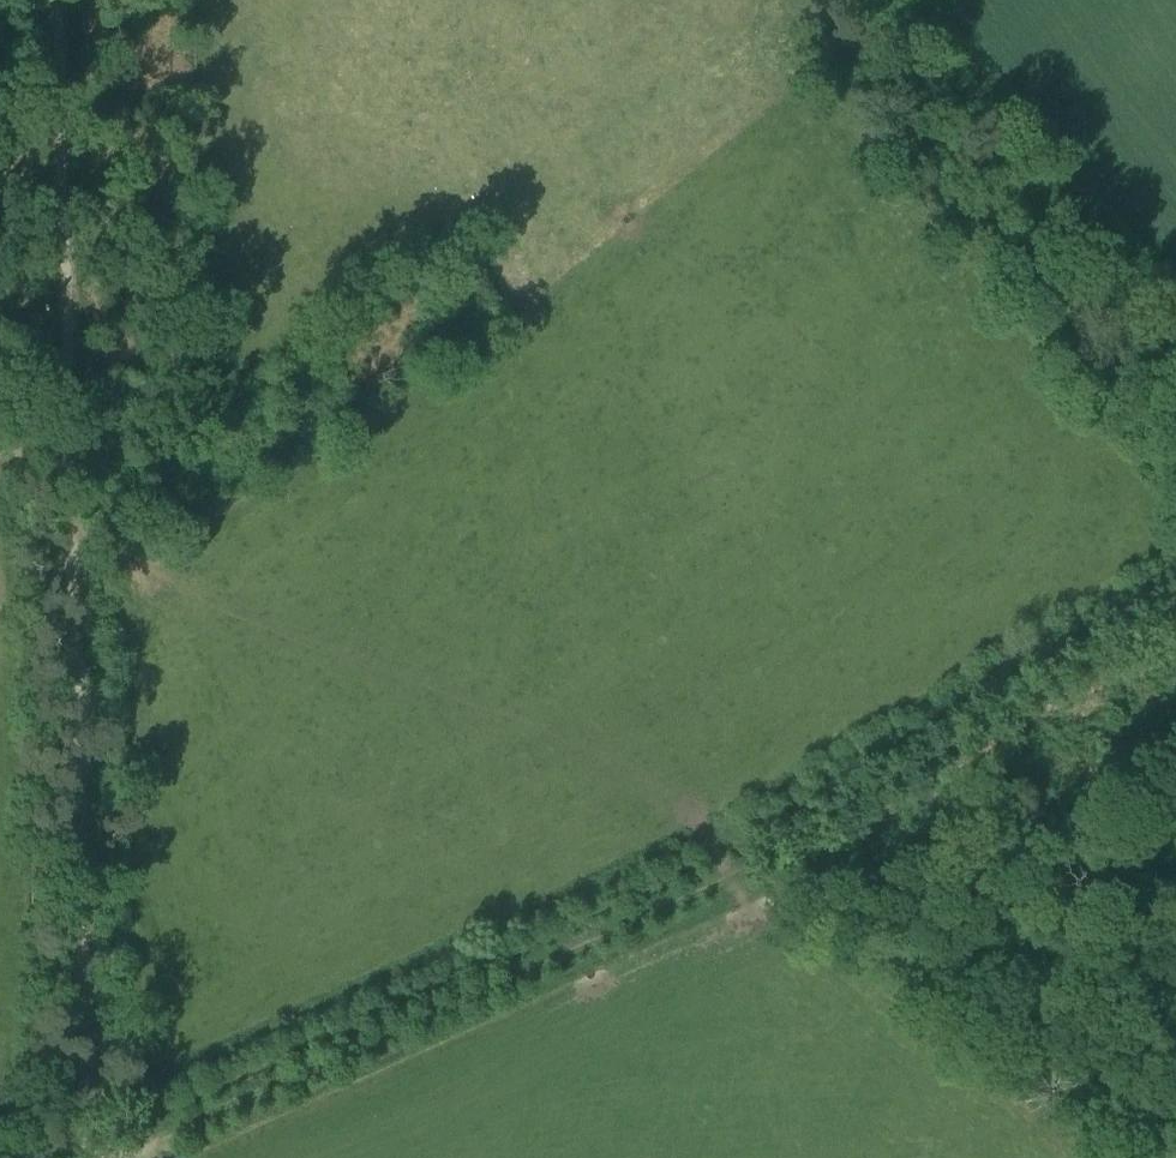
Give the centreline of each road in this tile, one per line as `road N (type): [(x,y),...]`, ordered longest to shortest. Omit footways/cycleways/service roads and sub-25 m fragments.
road 1 (track): [(104,1149),(556,957),(1175,612)]
road 2 (track): [(60,0),(104,1149)]
road 3 (track): [(1175,457),(1069,306),(892,27),(920,0)]

